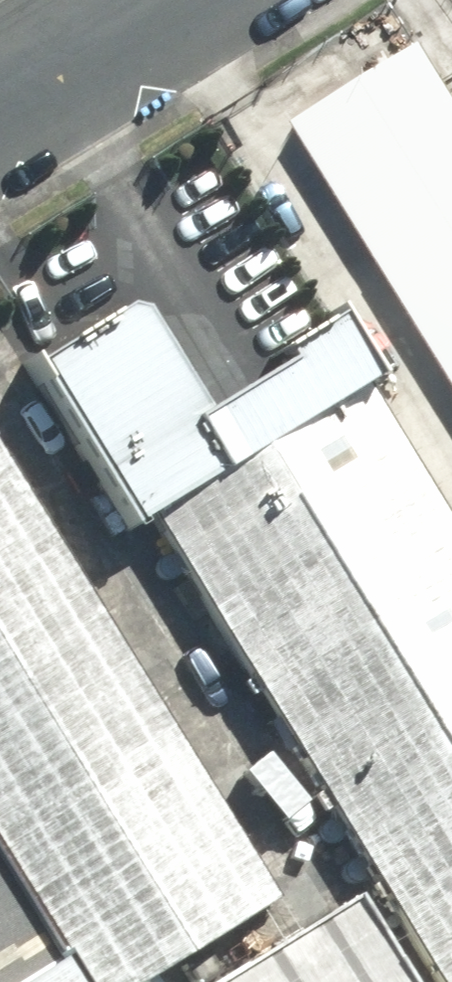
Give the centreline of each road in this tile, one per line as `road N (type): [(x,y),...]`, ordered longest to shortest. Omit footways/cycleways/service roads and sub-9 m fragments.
road 1 (unclassified): [(0,70),(108,0)]

